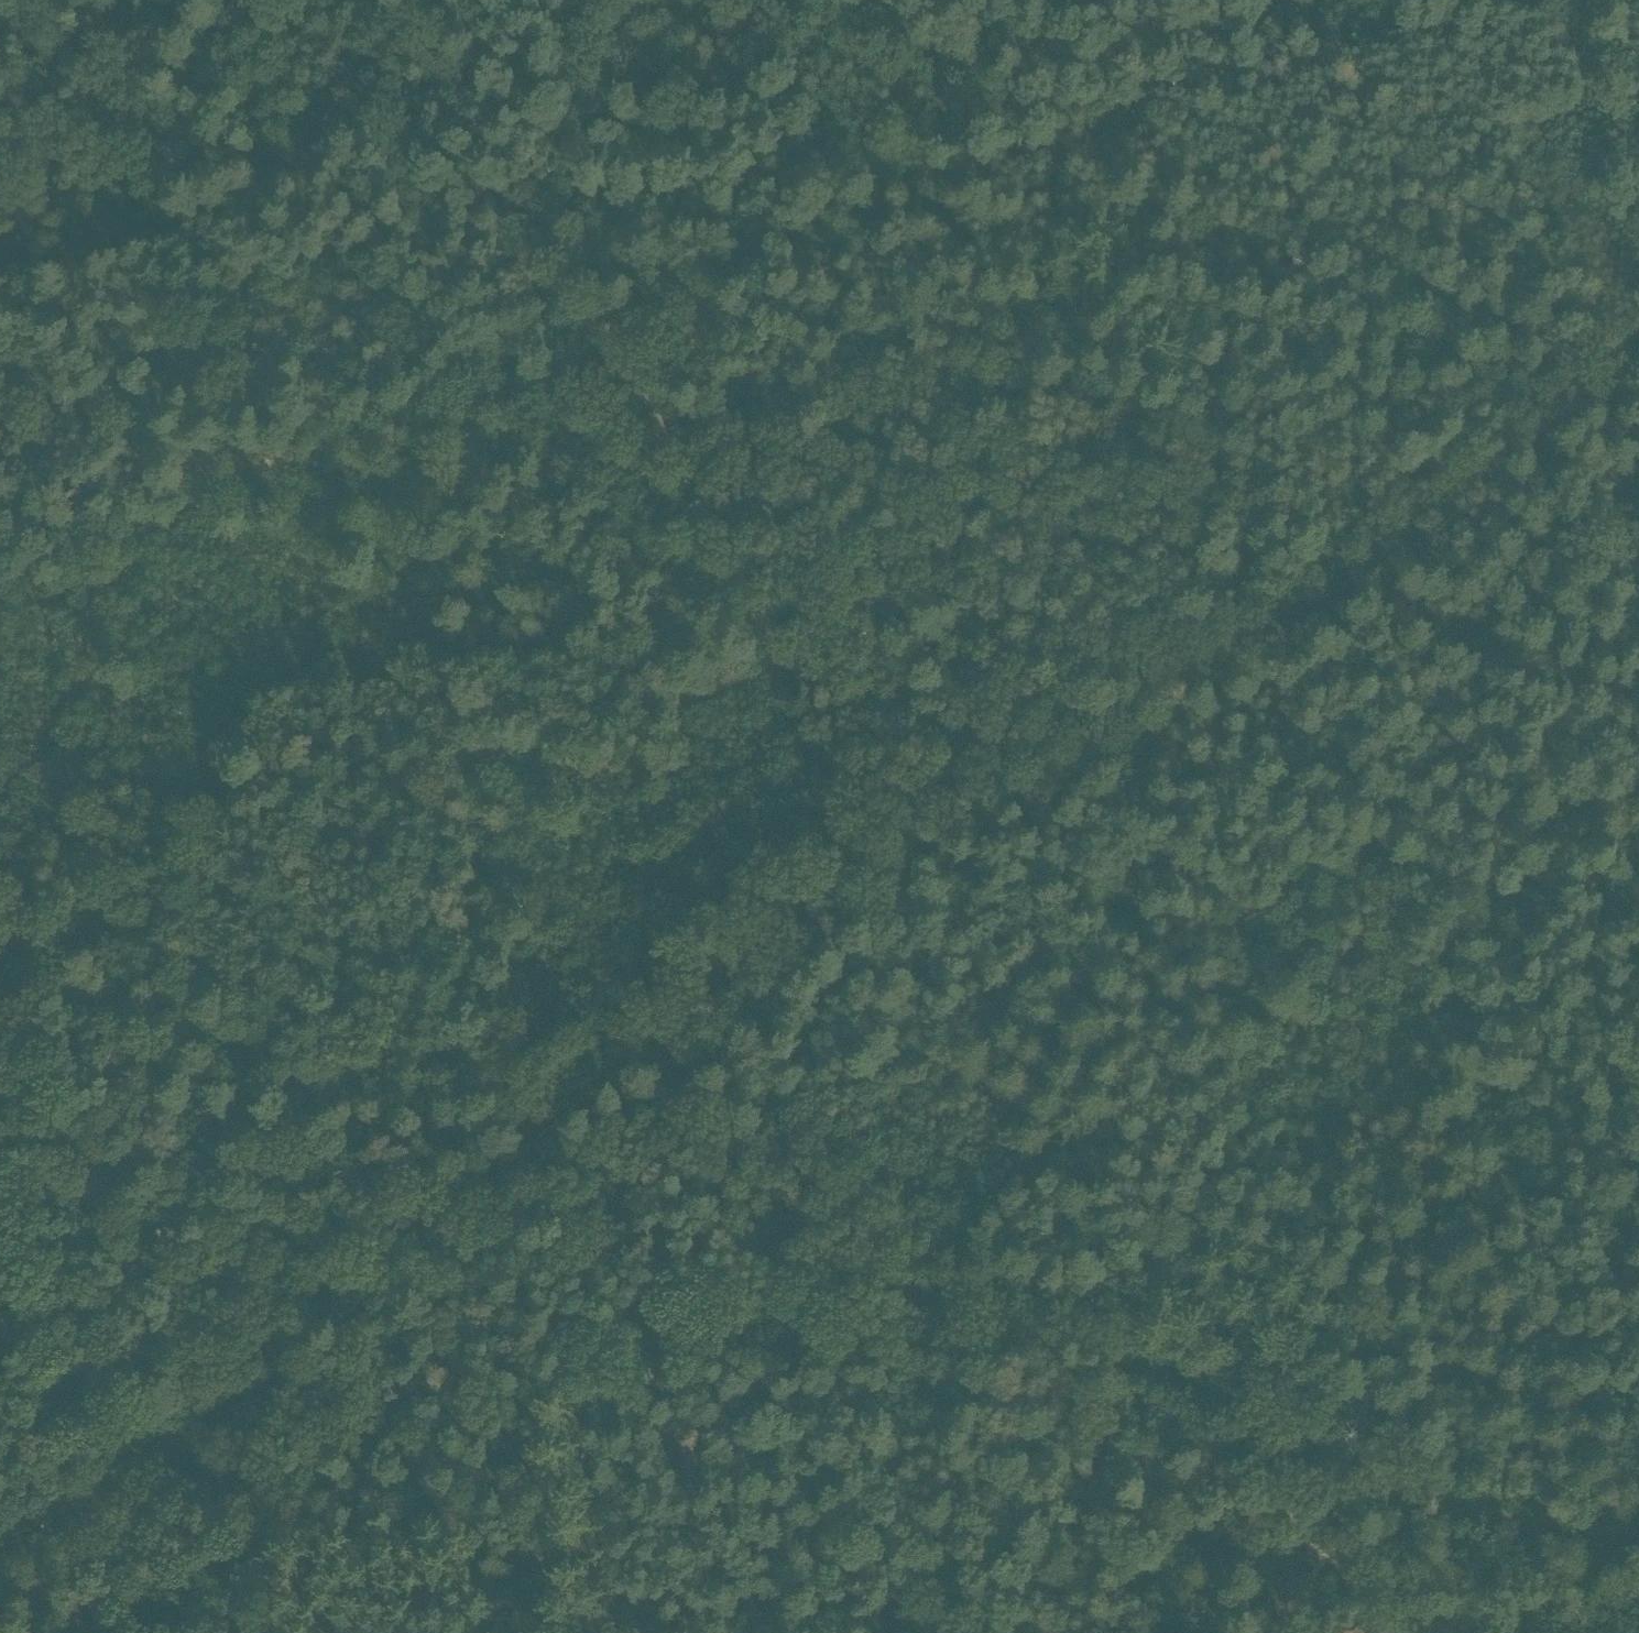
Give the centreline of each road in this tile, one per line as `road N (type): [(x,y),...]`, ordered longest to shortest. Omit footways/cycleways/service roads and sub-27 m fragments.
road 1 (track): [(85,1632),(70,1511)]

